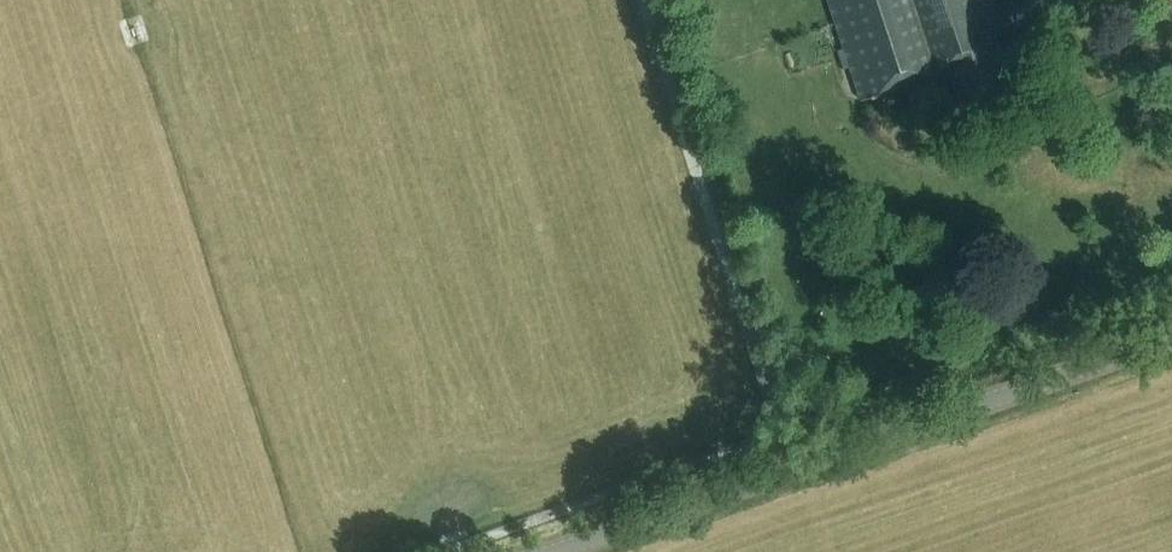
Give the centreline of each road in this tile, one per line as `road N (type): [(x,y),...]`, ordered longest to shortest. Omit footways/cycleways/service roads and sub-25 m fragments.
road 1 (tertiary): [(532,551),(869,426),(1171,328)]

